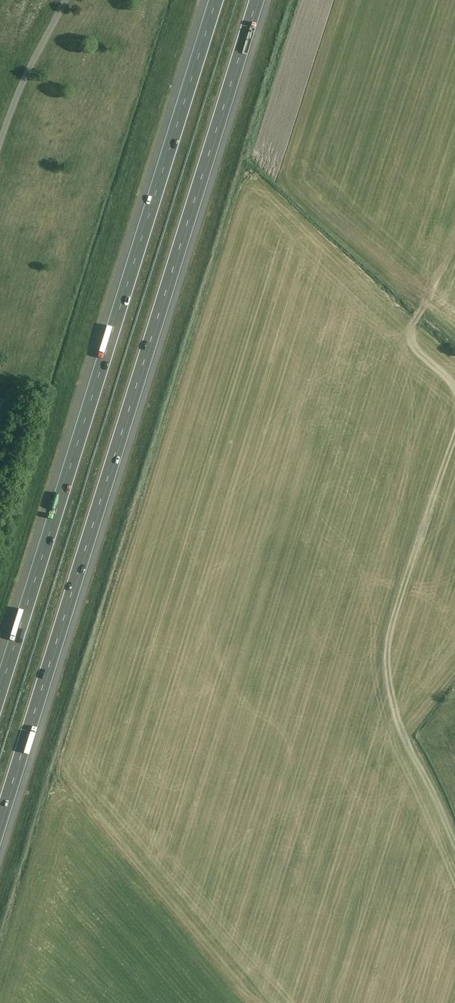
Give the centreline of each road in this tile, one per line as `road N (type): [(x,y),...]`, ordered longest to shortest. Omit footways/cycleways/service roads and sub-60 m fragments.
road 1 (motorway): [(0,828),(258,0)]
road 2 (motorway): [(213,0),(0,687)]

